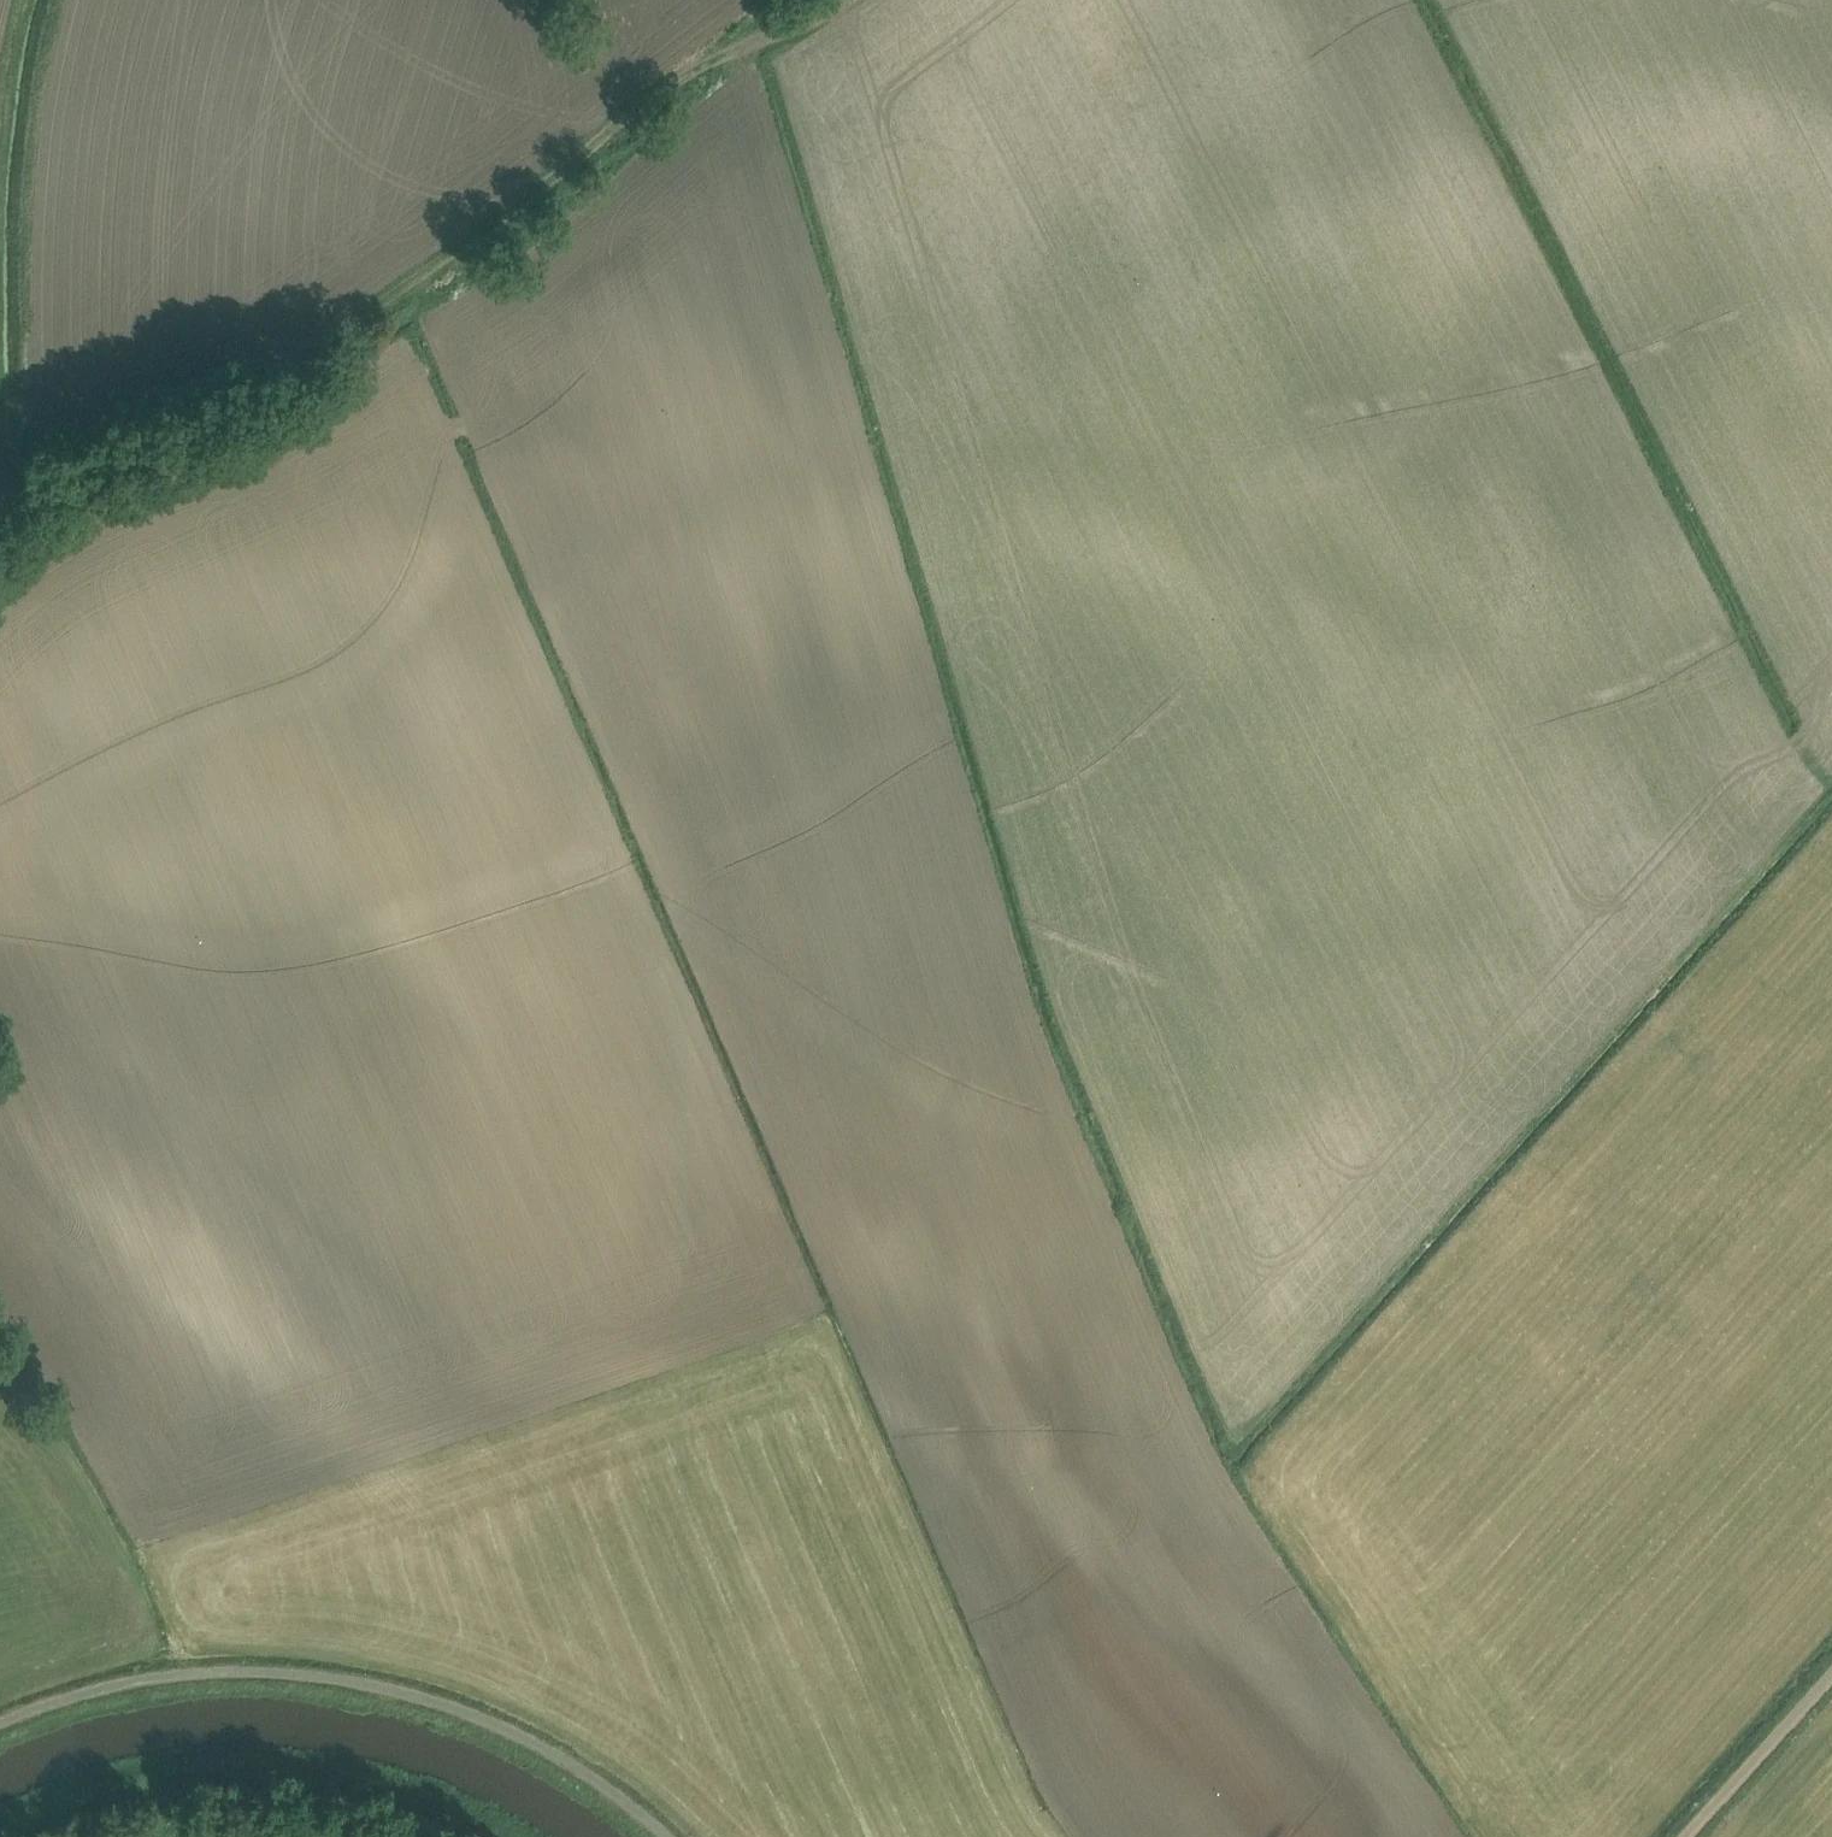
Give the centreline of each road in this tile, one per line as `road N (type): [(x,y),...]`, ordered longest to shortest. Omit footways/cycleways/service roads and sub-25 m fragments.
road 1 (track): [(830,0),(757,38),(303,372),(72,470),(33,489),(0,522)]
road 2 (track): [(1684,1836),(1831,1673)]

